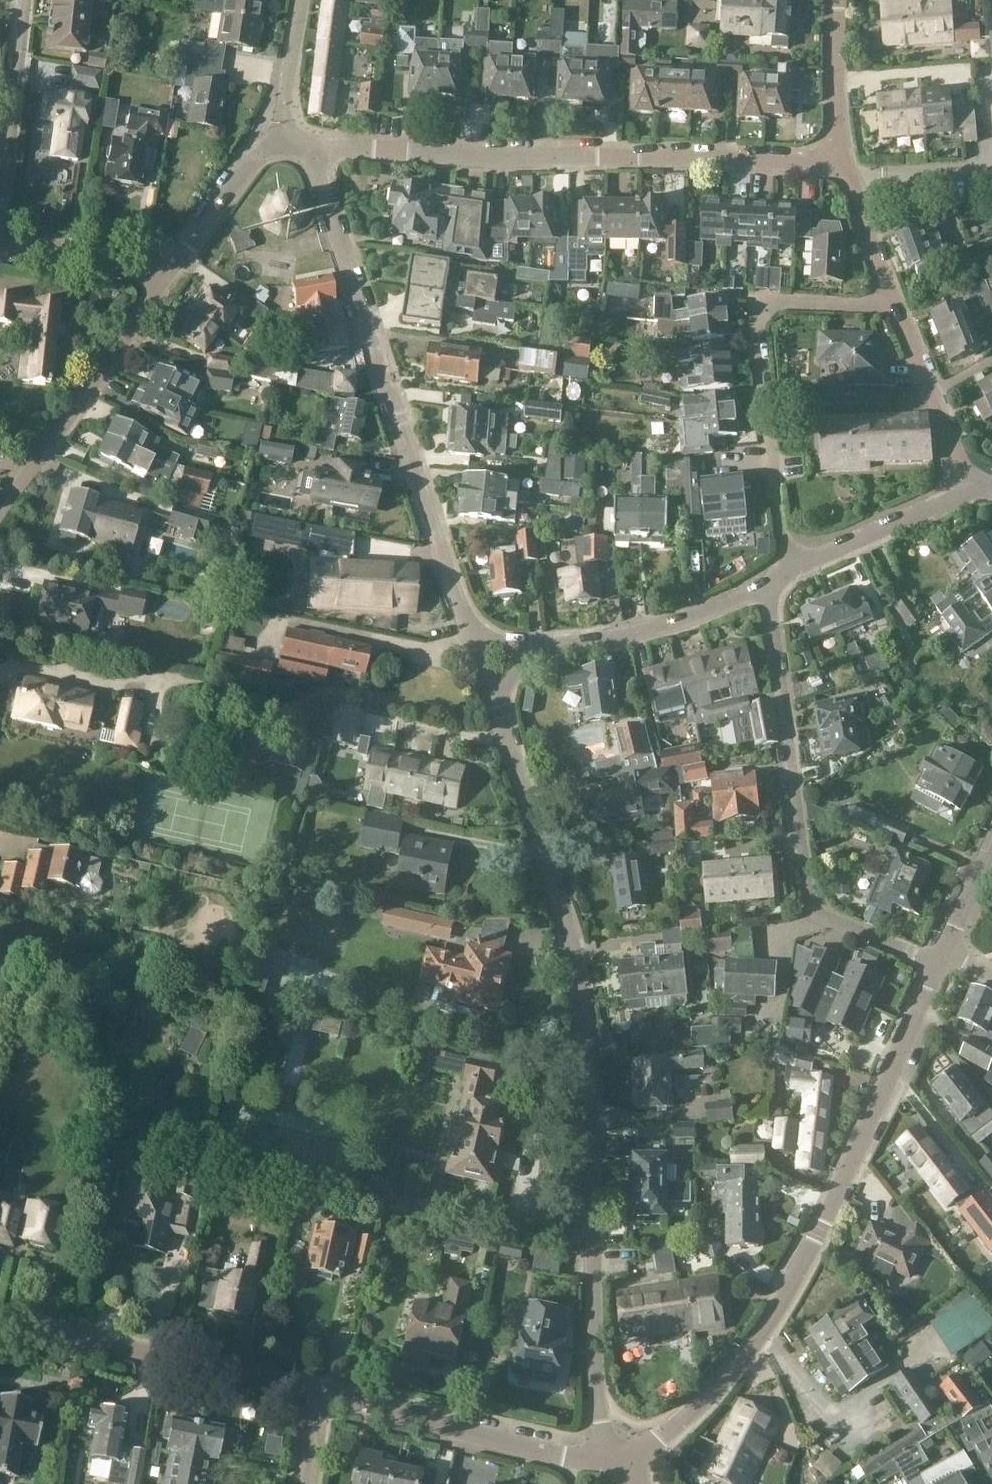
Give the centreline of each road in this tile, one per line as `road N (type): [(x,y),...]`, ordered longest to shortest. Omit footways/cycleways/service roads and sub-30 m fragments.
road 1 (residential): [(607,1461),(595,1359),(592,1126),(576,952),(495,707)]
road 2 (residential): [(626,1460),(718,1387),(818,1245),(940,967)]
road 3 (residential): [(318,147),(488,158),(840,158)]
road 4 (residential): [(468,632),(318,147)]
road 5 (residential): [(940,967),(820,916),(807,899),(766,589)]
road 6 (residential): [(784,573),(757,356),(764,307),(886,302)]
road 7 (residential): [(0,1323),(311,1392)]
road 8 (residential): [(311,1392),(607,1461)]
road 9 (residential): [(0,507),(168,274)]
road 10 (residential): [(766,589),(691,619),(531,653)]
road 11 (residential): [(1,238),(26,0)]
road 12 (residential): [(969,487),(784,573)]
road 13 (residential): [(969,487),(886,302)]
road 14 (residential): [(168,274),(216,203),(279,137)]
road 15 (residential): [(168,274),(1,238)]
road 16 (residential): [(838,0),(840,158)]
road 17 (residential): [(886,302),(840,158)]
road 18 (residential): [(279,137),(301,0)]

